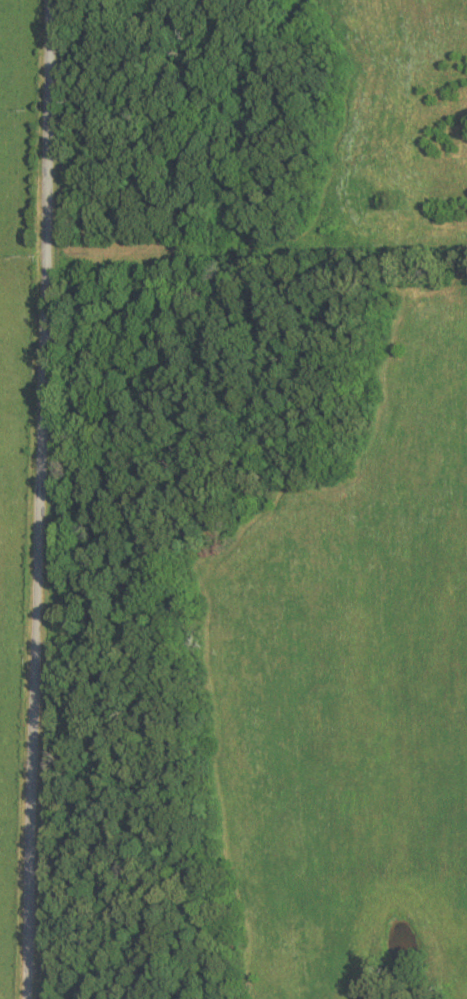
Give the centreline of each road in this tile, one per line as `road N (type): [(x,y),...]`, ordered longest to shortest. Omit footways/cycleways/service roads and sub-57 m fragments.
road 1 (residential): [(25,998),(56,0)]

